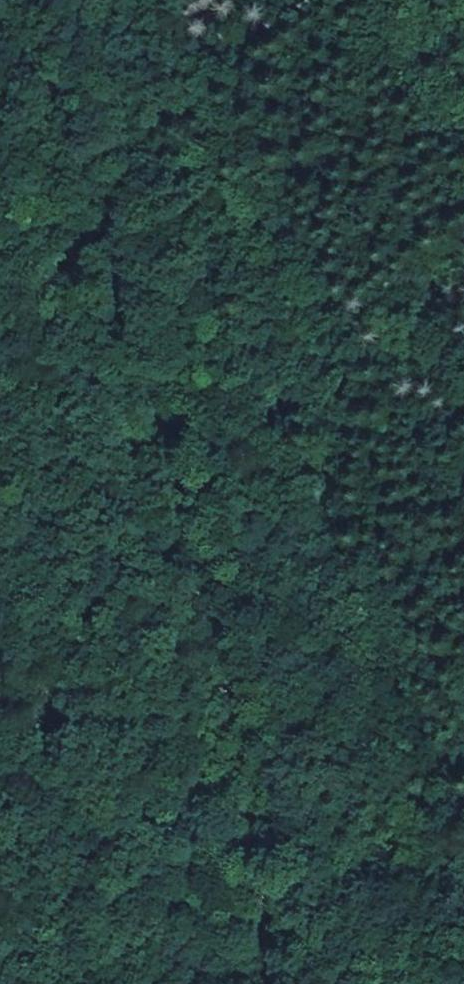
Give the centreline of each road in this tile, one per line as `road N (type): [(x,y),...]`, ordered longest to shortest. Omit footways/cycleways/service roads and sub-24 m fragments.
road 1 (track): [(271,983),(267,816),(249,721),(85,130),(21,0)]
road 2 (track): [(82,0),(463,827)]

